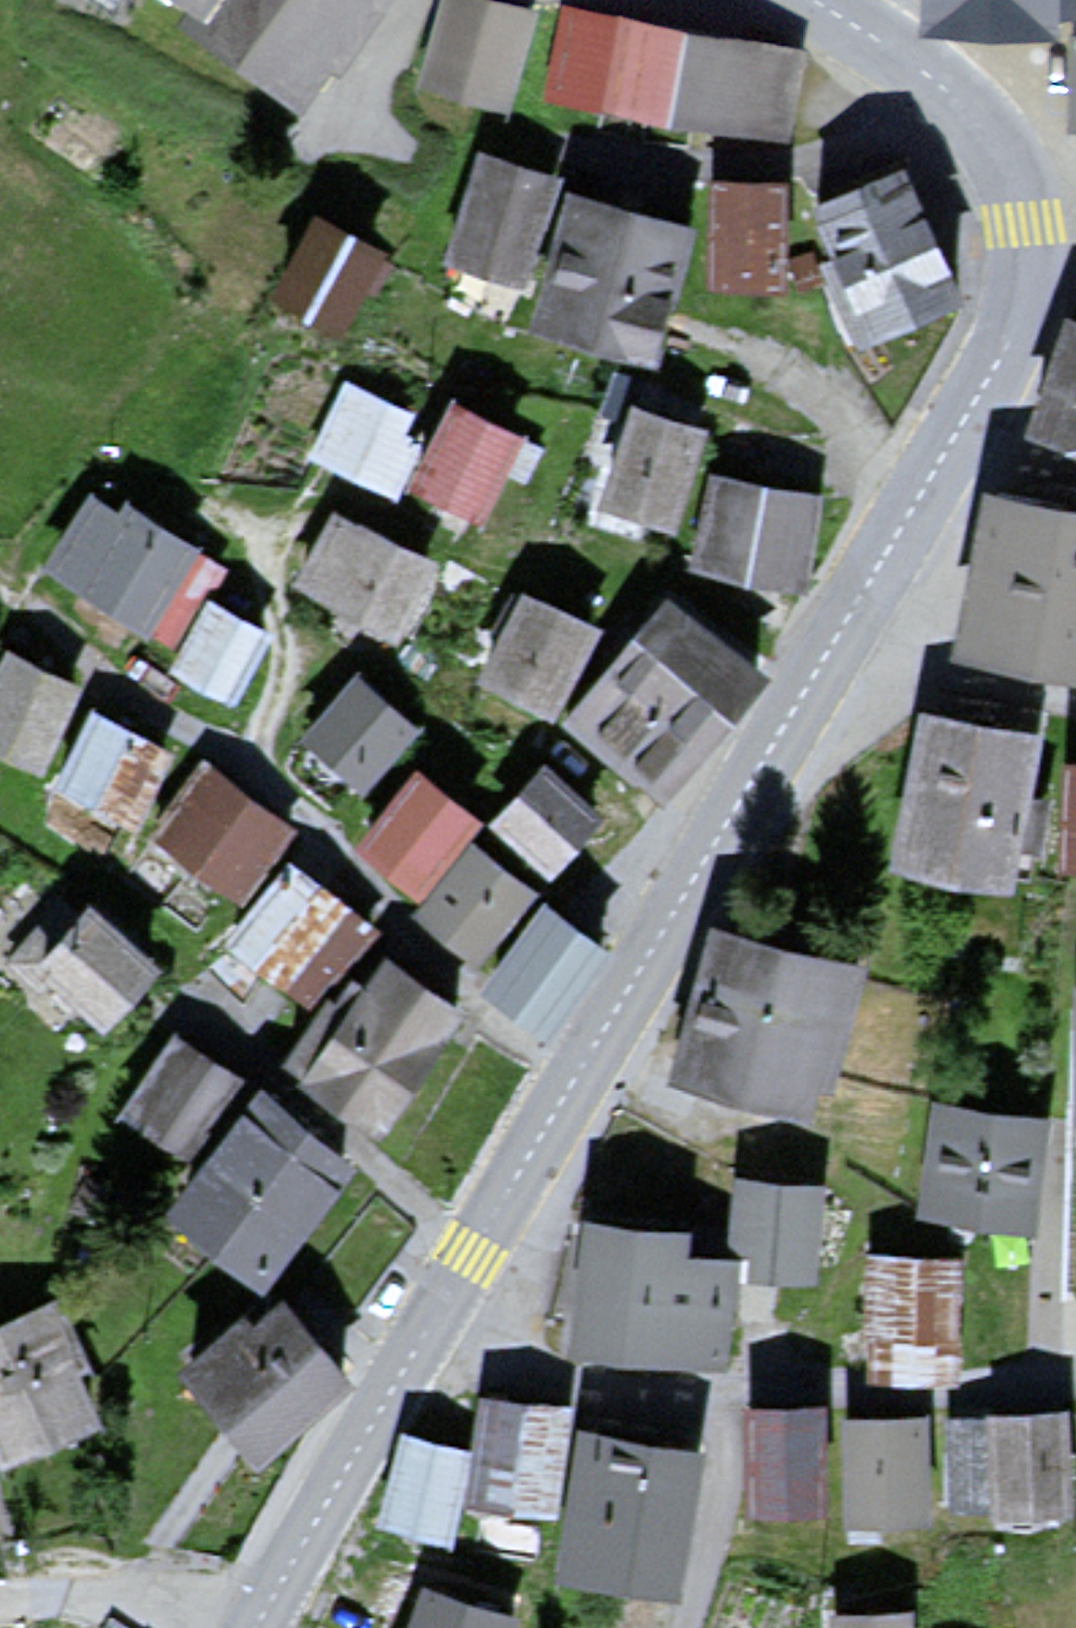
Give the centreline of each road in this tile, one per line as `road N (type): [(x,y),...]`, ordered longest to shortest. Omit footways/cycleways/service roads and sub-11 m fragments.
road 1 (primary): [(844,620),(429,1323)]
road 2 (residential): [(1075,1375),(1005,1388),(716,1390),(429,1323)]
road 3 (primary): [(1025,272),(1003,355),(844,620)]
road 4 (primary): [(814,0),(934,80),(979,121),(1018,189),(1025,272)]
road 5 (primary): [(429,1323),(255,1627)]
road 6 (residential): [(1075,701),(940,673),(844,620)]
road 7 (residential): [(0,1601),(116,1599),(217,1627)]

